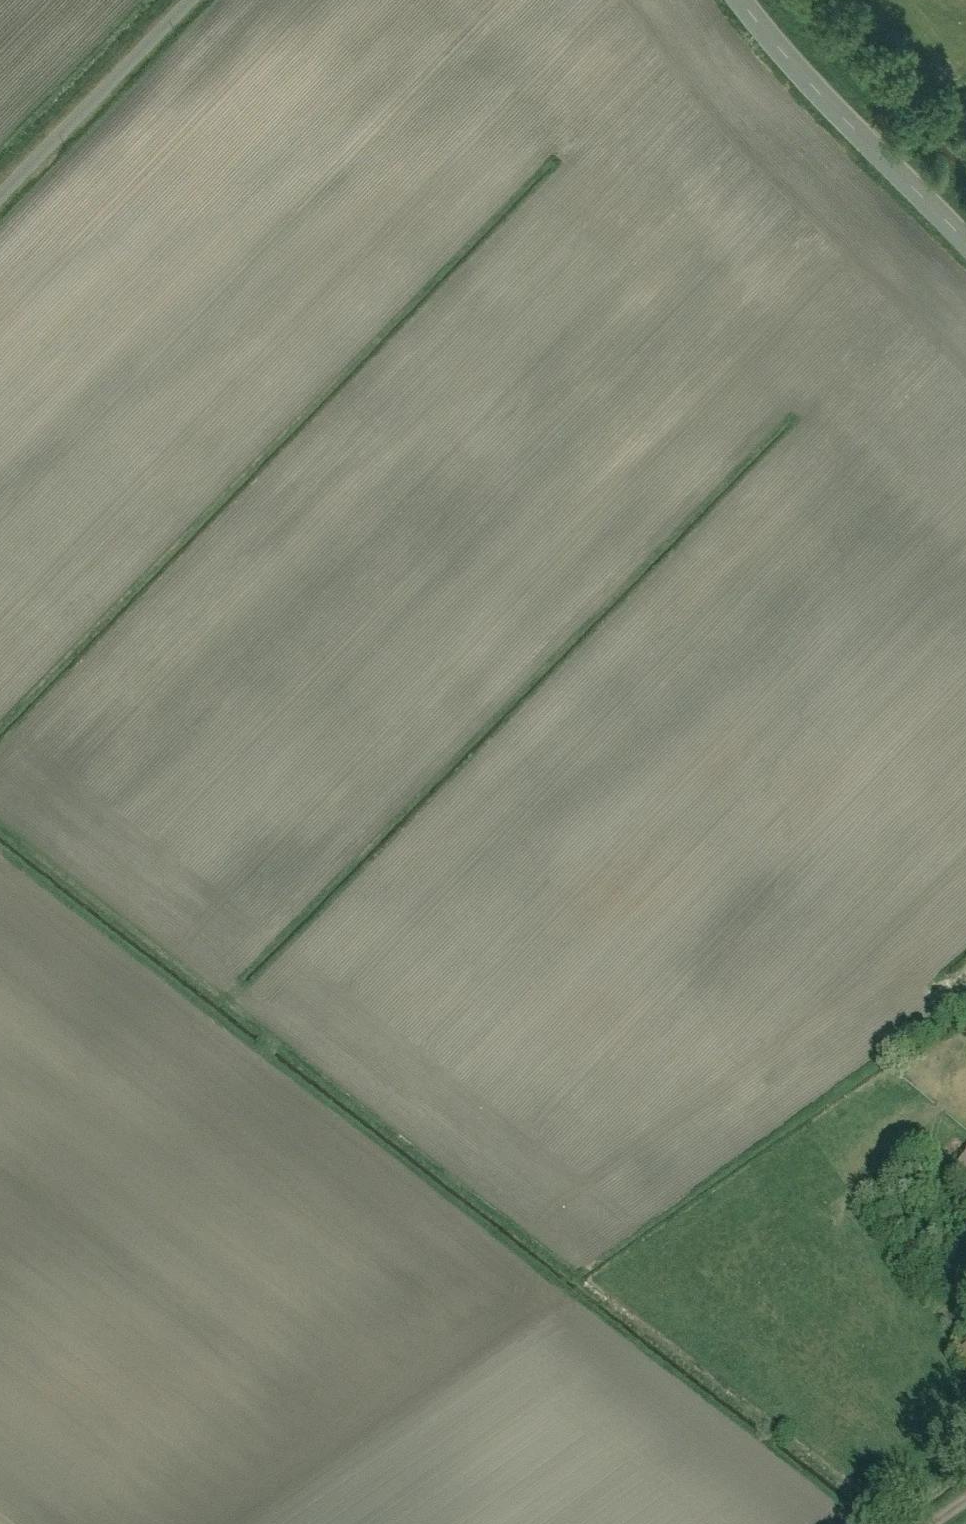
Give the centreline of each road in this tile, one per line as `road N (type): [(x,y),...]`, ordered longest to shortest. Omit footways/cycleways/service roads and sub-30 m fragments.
road 1 (tertiary): [(749,0),(821,90),(965,234)]
road 2 (residential): [(189,0),(0,193)]

